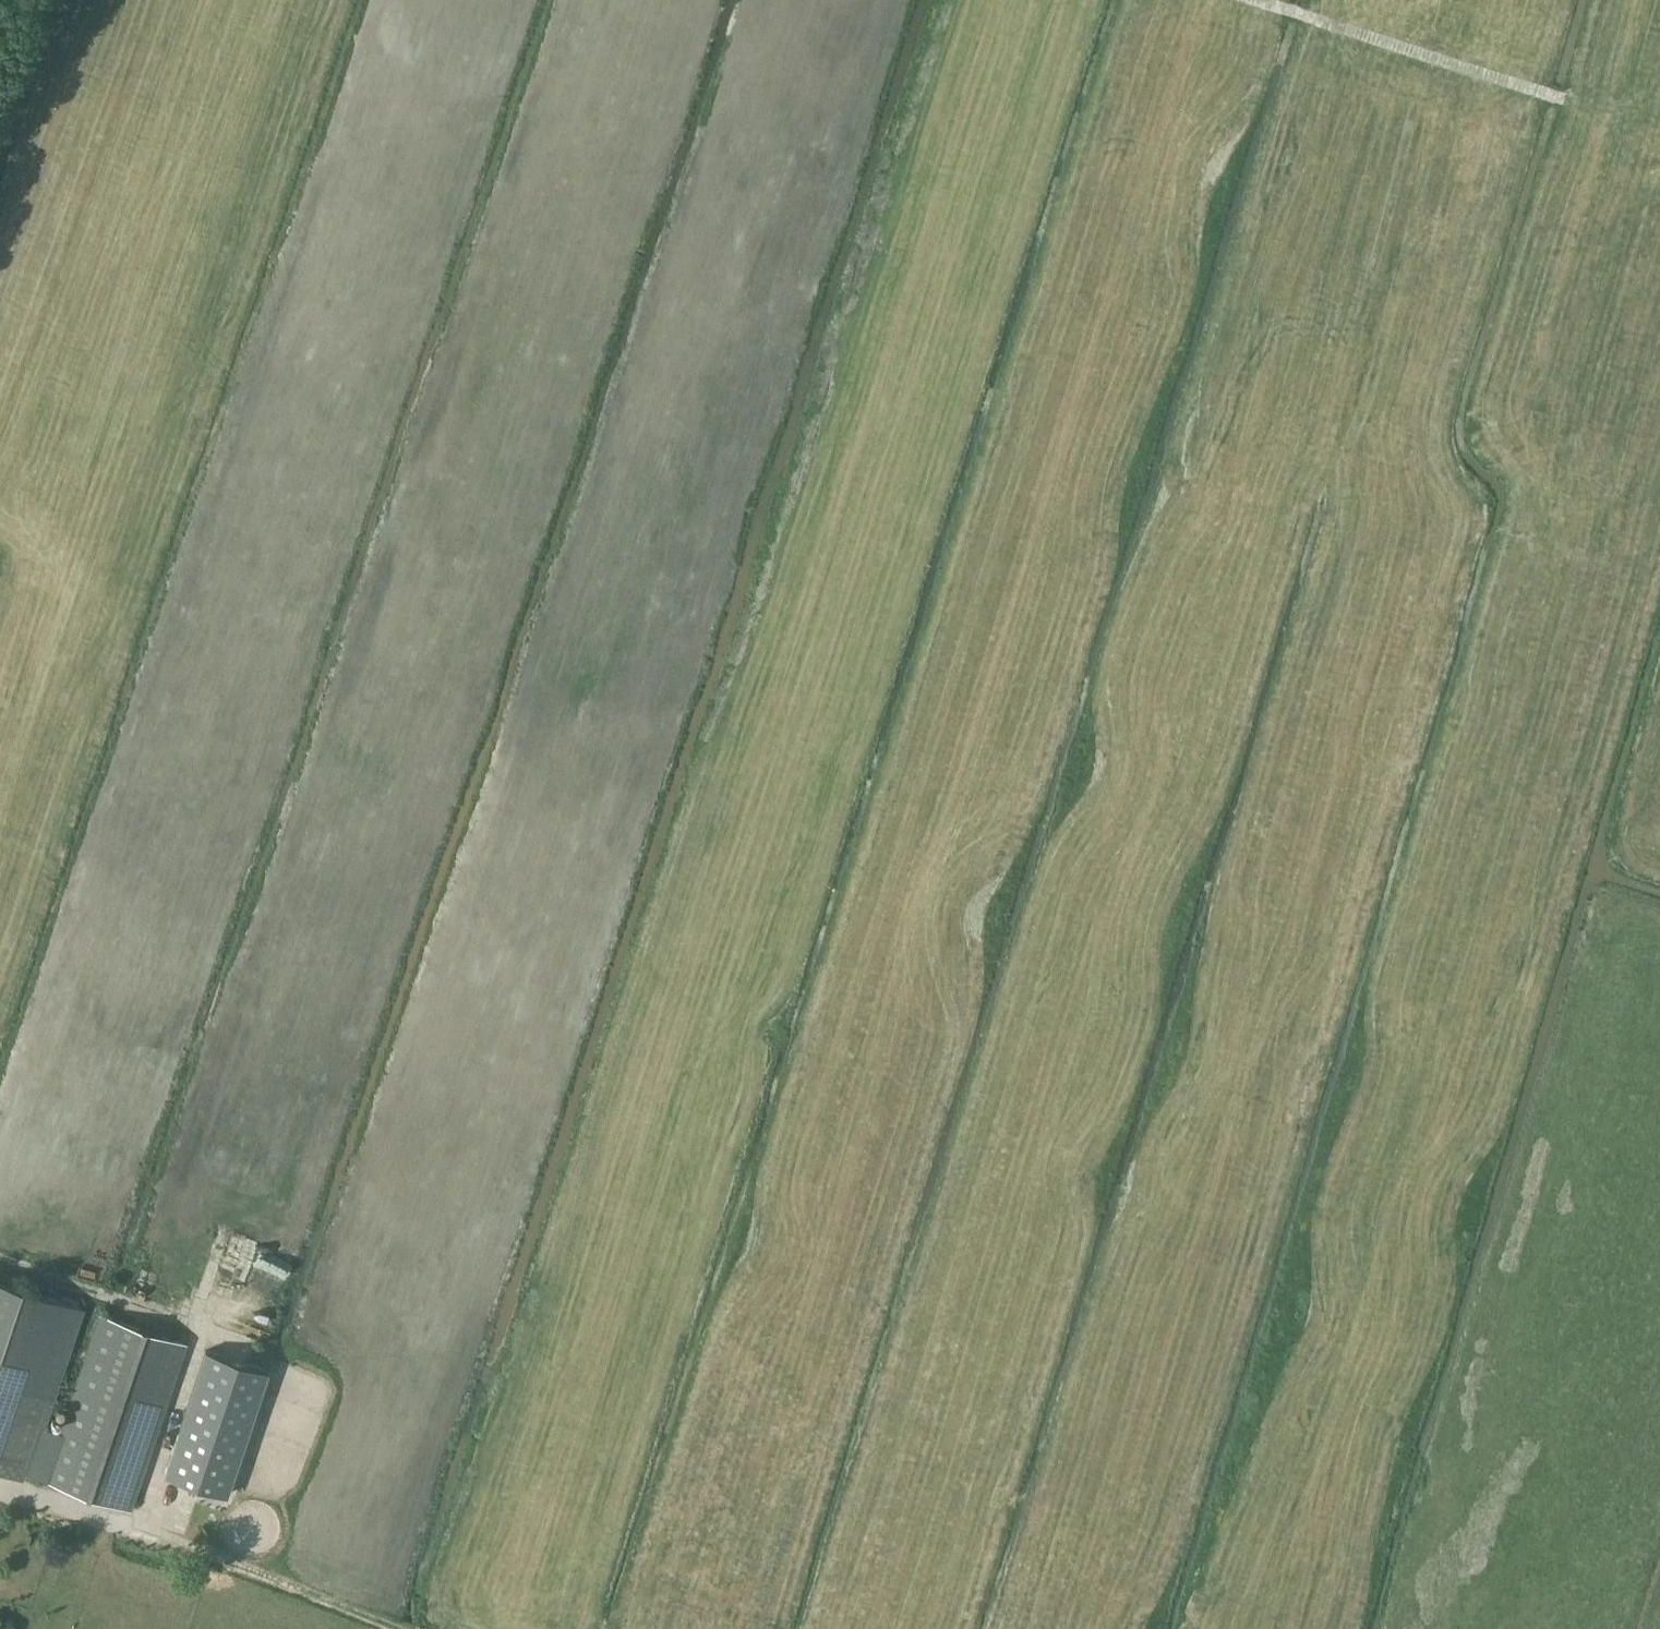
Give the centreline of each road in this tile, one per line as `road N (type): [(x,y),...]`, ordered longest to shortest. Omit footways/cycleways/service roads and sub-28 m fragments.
road 1 (track): [(0,1258),(181,1319),(195,1313),(205,1293),(636,0)]
road 2 (track): [(0,1487),(231,1559),(409,1628)]
road 3 (track): [(1265,0),(1583,100)]

